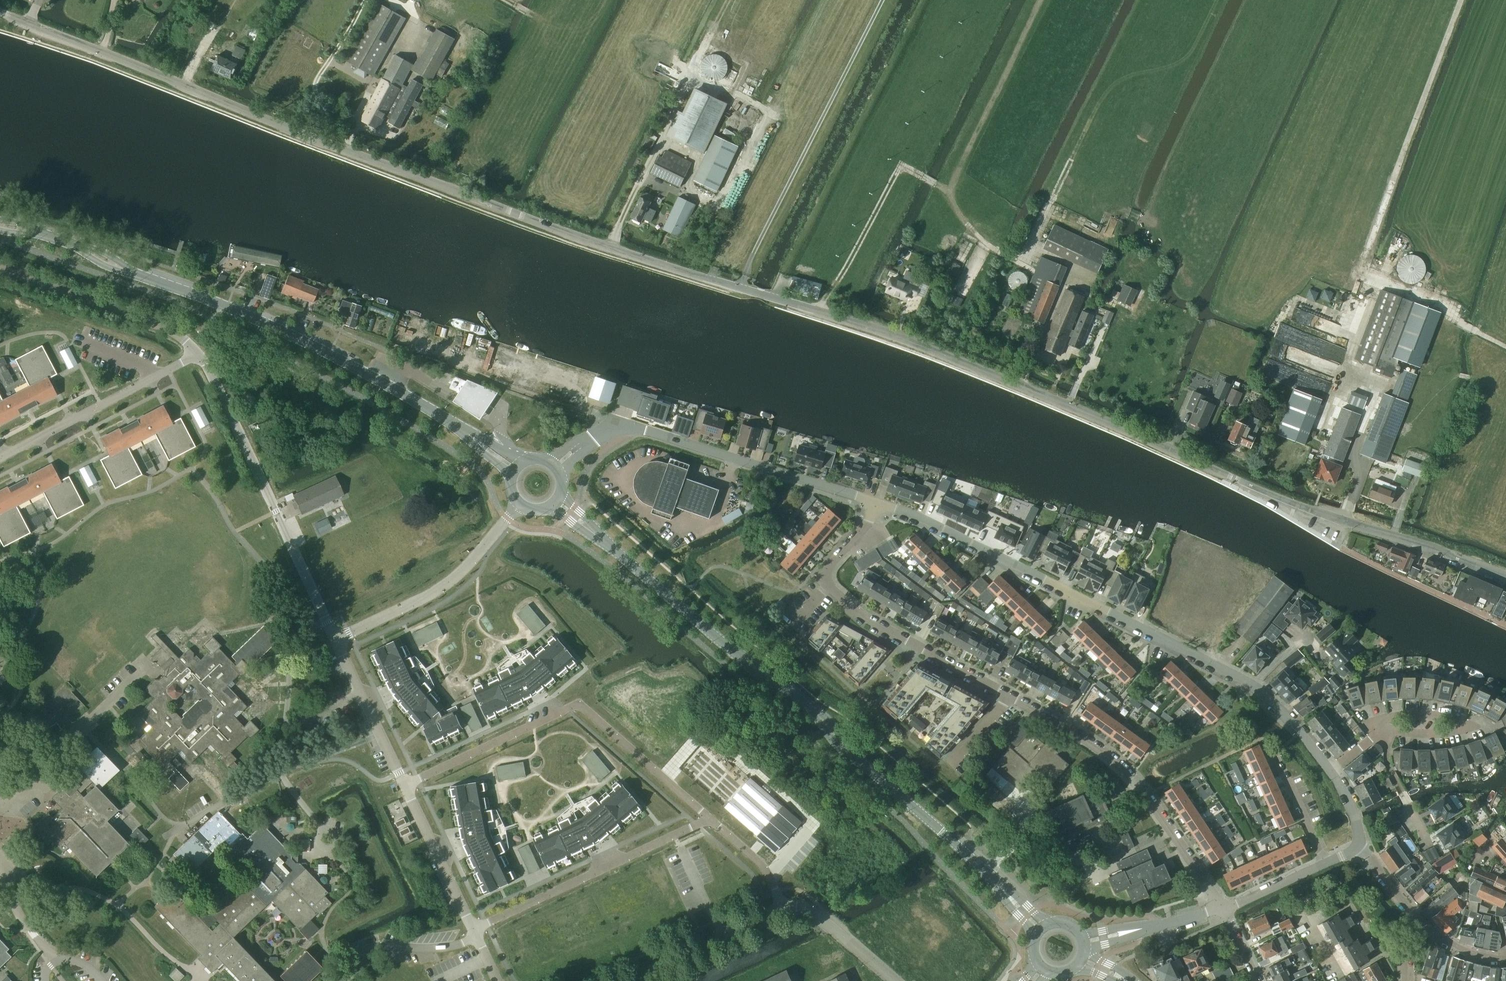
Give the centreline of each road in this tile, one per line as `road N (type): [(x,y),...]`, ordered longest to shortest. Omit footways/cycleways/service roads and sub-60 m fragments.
road 1 (tertiary): [(1505,578),(1313,512),(894,335),(517,213),(0,13)]
road 2 (track): [(1348,522),(1360,470),(1353,456),(1379,384),(1344,373),(1370,298),(1361,268),(1461,0)]
road 3 (tertiary): [(1331,769),(1245,679),(928,521),(875,504)]
road 4 (track): [(819,311),(902,166),(949,191),(1044,0)]
road 5 (secondary): [(464,432),(289,335),(142,276)]
road 6 (residential): [(1222,908),(1127,774),(1078,734),(1009,695)]
road 7 (tertiary): [(875,504),(647,430),(625,431)]
road 8 (residential): [(1009,695),(864,618),(828,584)]
road 9 (residential): [(1379,732),(1444,734),(1468,725),(1423,714),(1387,721)]
road 10 (secondary): [(987,874),(863,767)]
road 11 (secondary): [(732,647),(613,548)]
road 12 (residential): [(1326,863),(1275,753)]
road 13 (residential): [(1379,732),(1425,843)]

